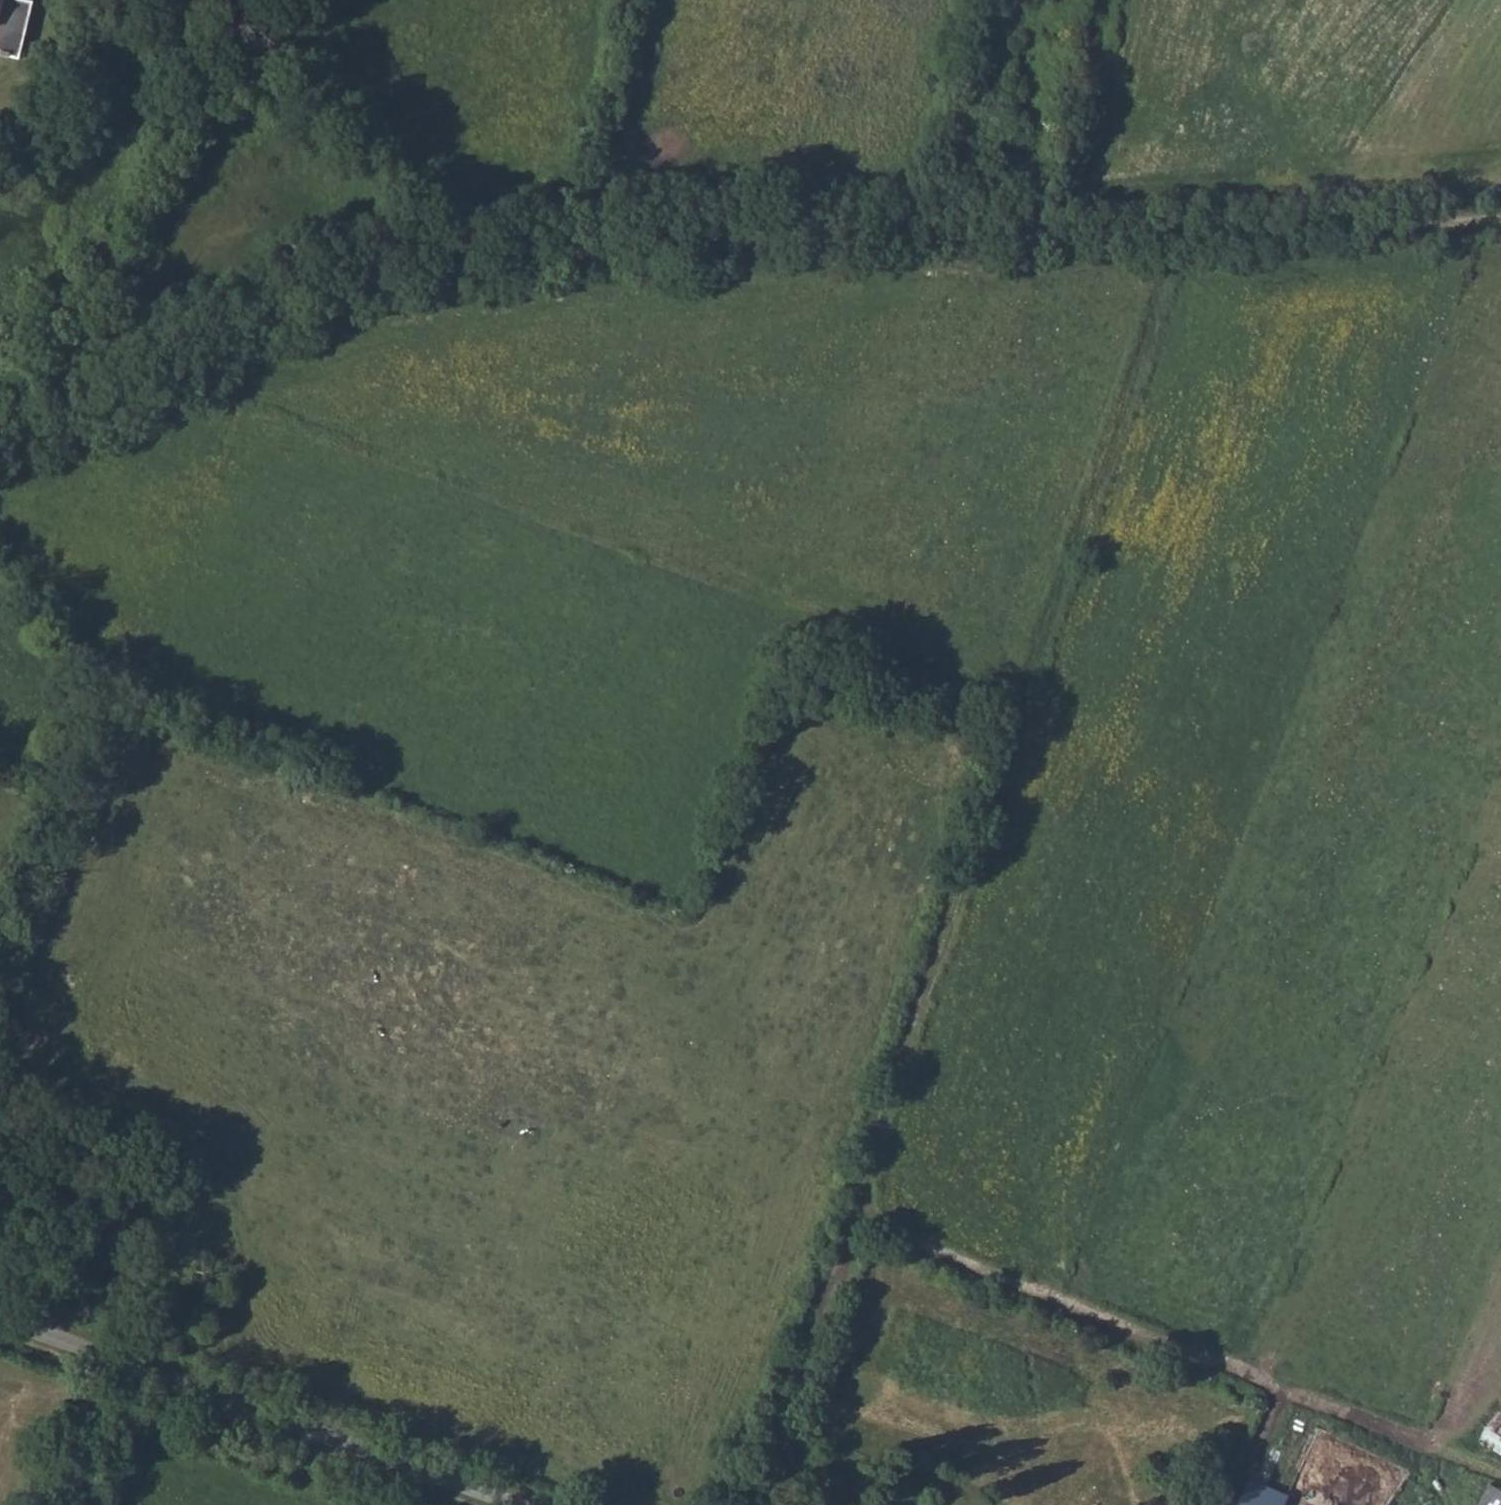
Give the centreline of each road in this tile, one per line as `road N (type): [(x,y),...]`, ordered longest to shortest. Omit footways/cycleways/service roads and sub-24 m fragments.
road 1 (track): [(1500,222),(1084,245),(766,243),(406,277),(277,316),(156,387),(0,436)]
road 2 (unclassified): [(0,1313),(499,1504)]
road 3 (track): [(71,1504),(104,1351)]

